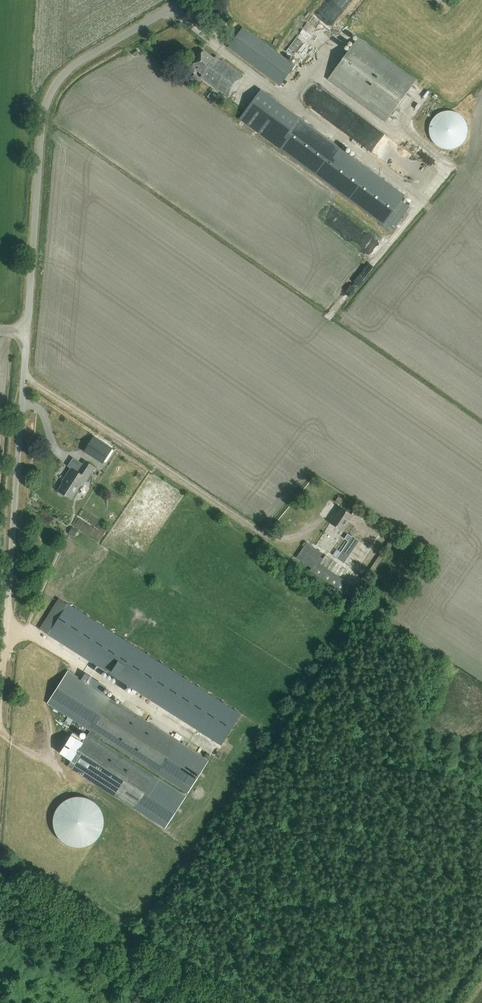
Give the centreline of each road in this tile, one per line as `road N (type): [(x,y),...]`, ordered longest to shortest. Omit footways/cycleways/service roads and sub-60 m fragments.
road 1 (unclassified): [(9,618),(45,106),(75,64),(186,0)]
road 2 (track): [(269,533),(24,378)]

